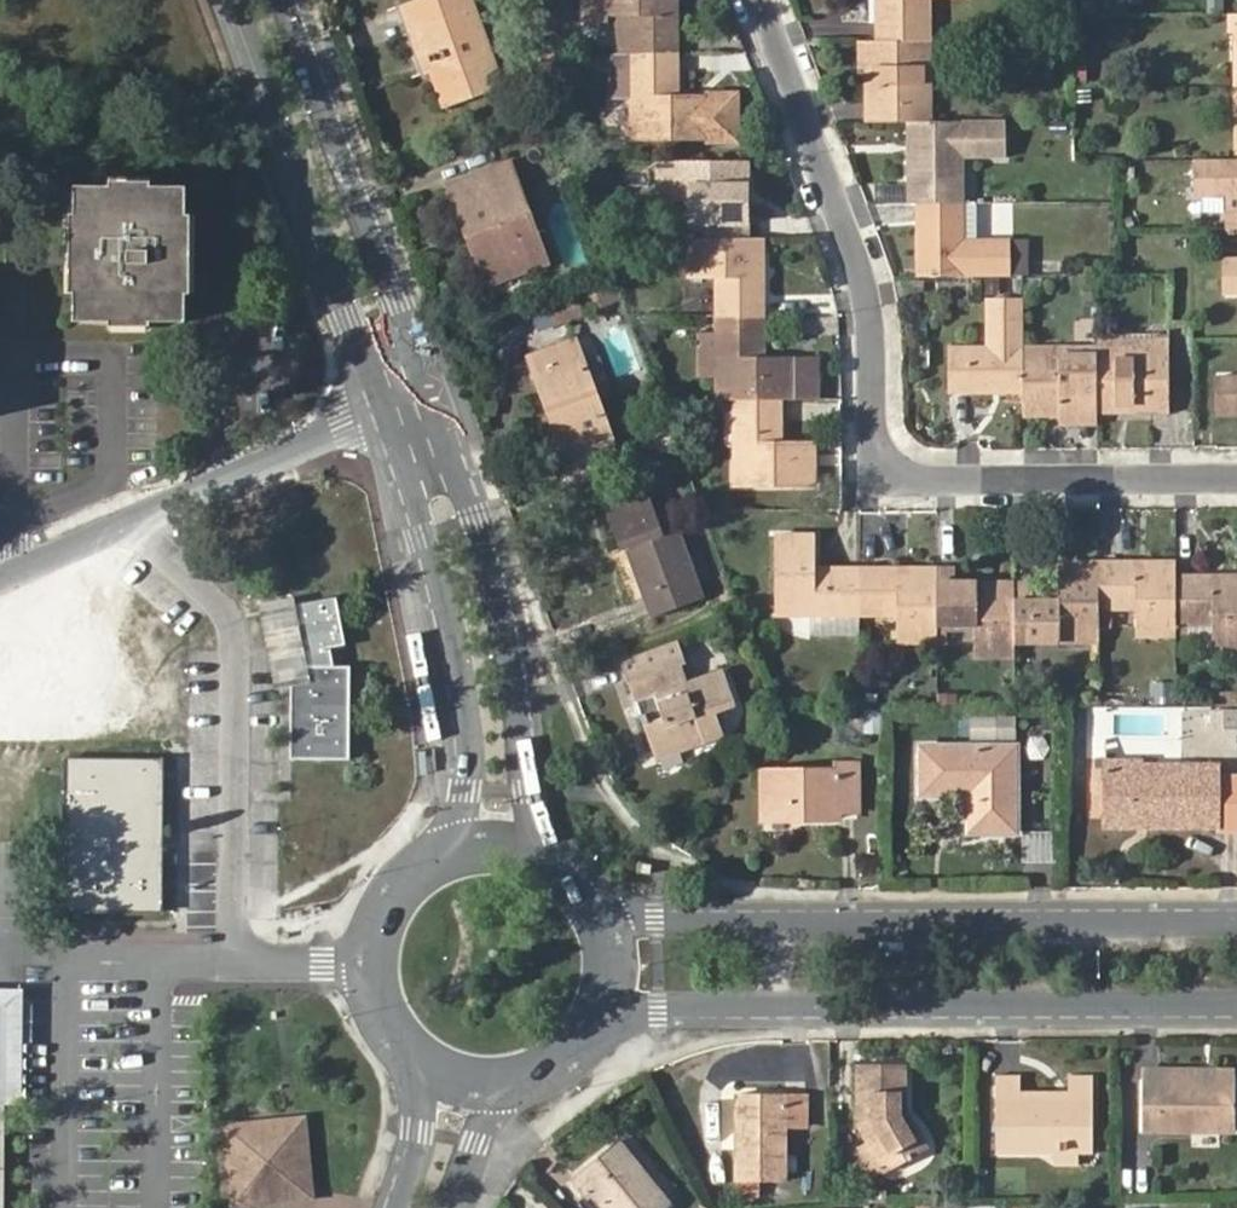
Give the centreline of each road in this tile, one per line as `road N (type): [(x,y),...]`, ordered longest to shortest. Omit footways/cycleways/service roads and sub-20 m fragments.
road 1 (residential): [(757,0),(871,311),(872,427),(891,467),(925,482),(1236,478)]
road 2 (tertiary): [(611,1023),(667,1009),(1236,1006)]
road 3 (tertiary): [(1236,926),(664,927),(615,911)]
road 4 (tertiary): [(558,852),(532,794),(507,633),(430,396)]
road 5 (tertiary): [(386,414),(434,550),(461,656),(472,789),(453,851)]
road 6 (tertiary): [(234,0),(386,414)]
road 7 (residential): [(0,584),(386,414)]
road 8 (tertiary): [(430,396),(286,0)]
road 9 (tertiary): [(453,851),(414,877),(391,910),(380,948),(381,988),(395,1025),(420,1056)]
road 10 (tertiary): [(420,1056),(422,1130),(402,1207)]
road 11 (tertiary): [(453,1207),(520,1085)]

